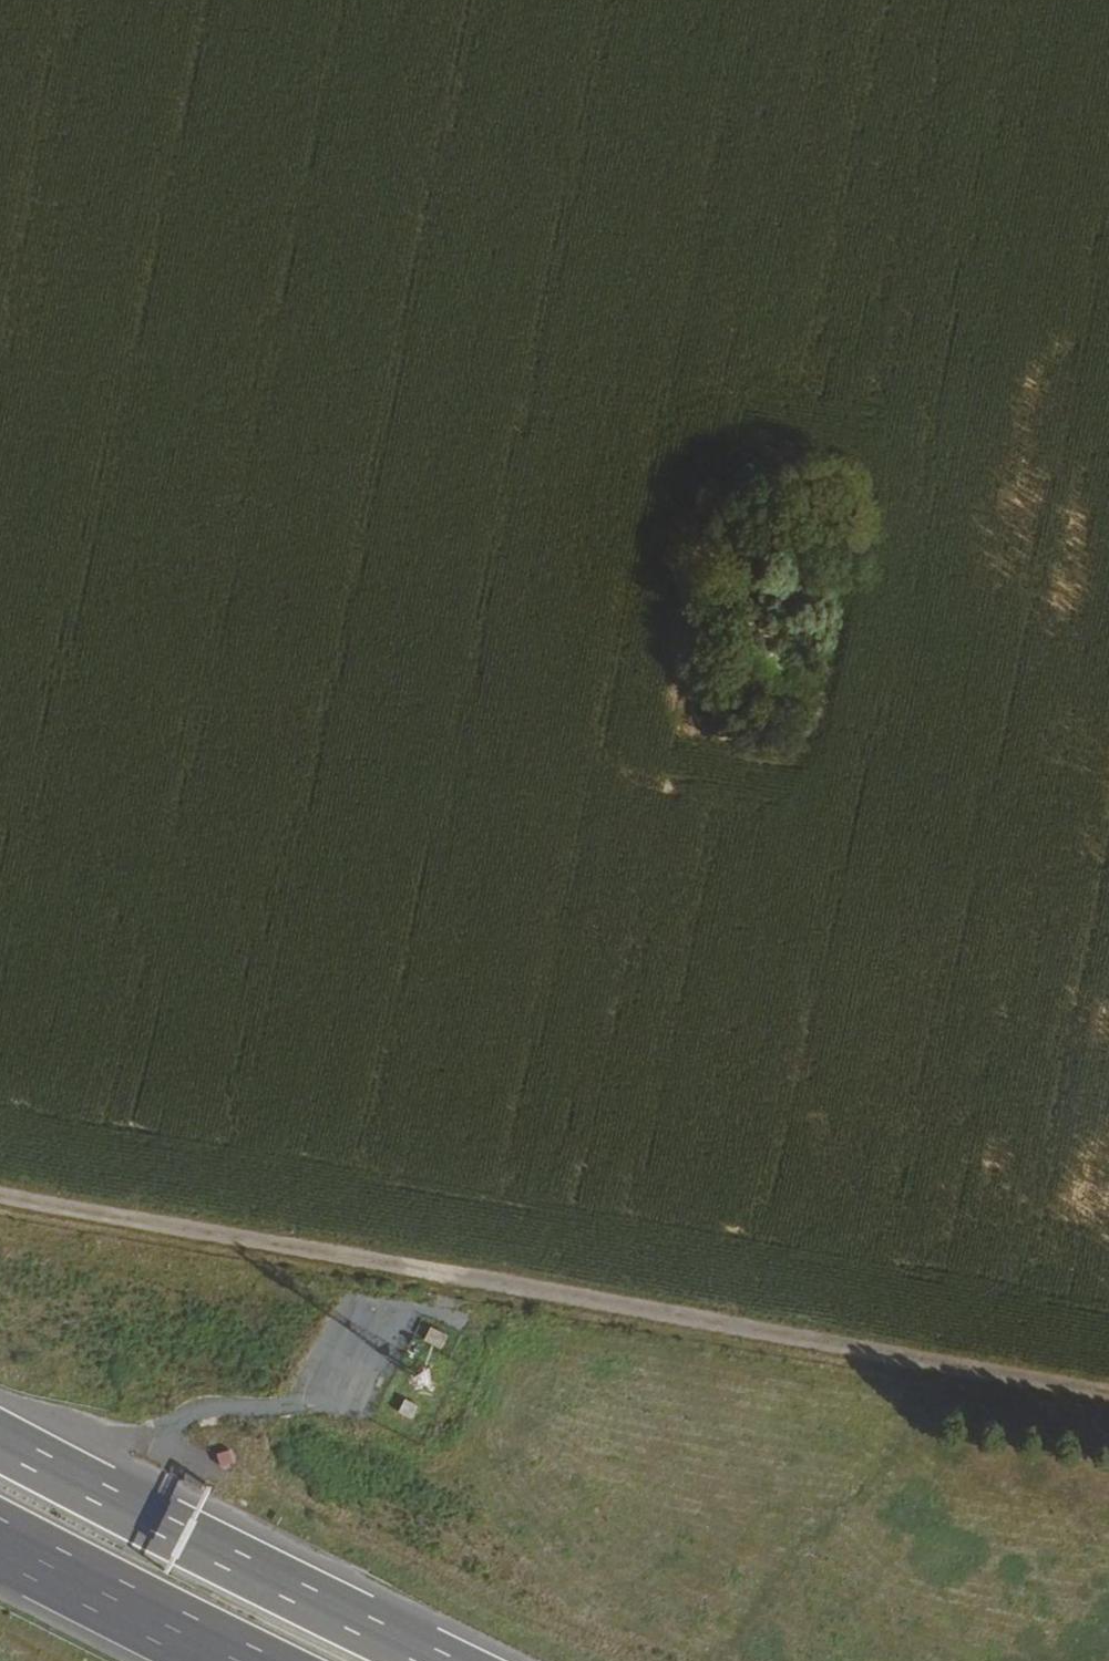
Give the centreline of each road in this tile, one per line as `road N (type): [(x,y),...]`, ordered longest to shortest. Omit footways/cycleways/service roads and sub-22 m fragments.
road 1 (track): [(0,1199),(1108,1398)]
road 2 (motorway): [(443,1660),(0,1439)]
road 3 (motorway): [(0,1542),(232,1660)]

